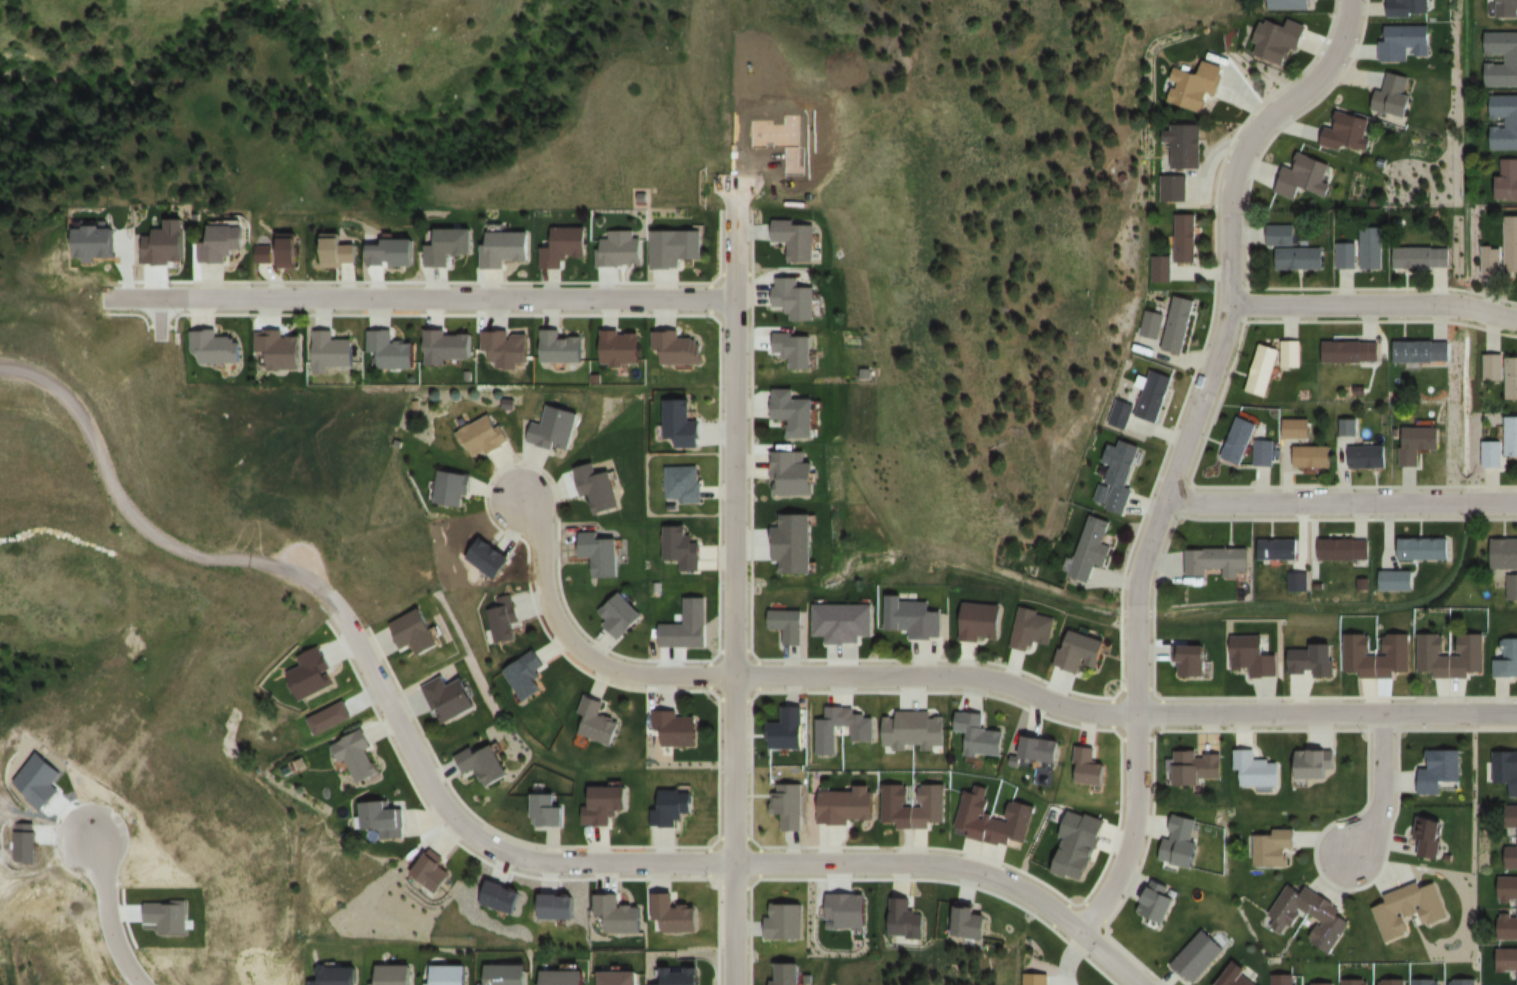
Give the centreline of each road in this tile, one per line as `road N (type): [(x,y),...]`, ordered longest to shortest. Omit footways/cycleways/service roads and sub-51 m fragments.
road 1 (residential): [(1347,0),(1343,31),(1317,71),(1259,110),(1232,177),(1215,379),(1131,575),(1138,714),(1123,853),(1080,931)]
road 2 (residential): [(332,601),(355,623),(471,837),(519,862),(987,873),(1080,931),(1137,984)]
road 3 (residential): [(733,194),(730,984)]
road 4 (residential): [(1516,714),(1082,713),(992,681),(732,678)]
road 5 (residential): [(97,294),(732,298)]
road 6 (residential): [(1516,509),(1168,501)]
road 7 (residential): [(514,499),(533,518),(548,612),(586,655),(651,677),(732,678)]
road 8 (residential): [(1516,315),(1402,299),(1220,304)]
road 9 (residential): [(100,840),(115,920),(147,984)]
road 10 (residential): [(1343,857),(1374,809),(1380,716)]

